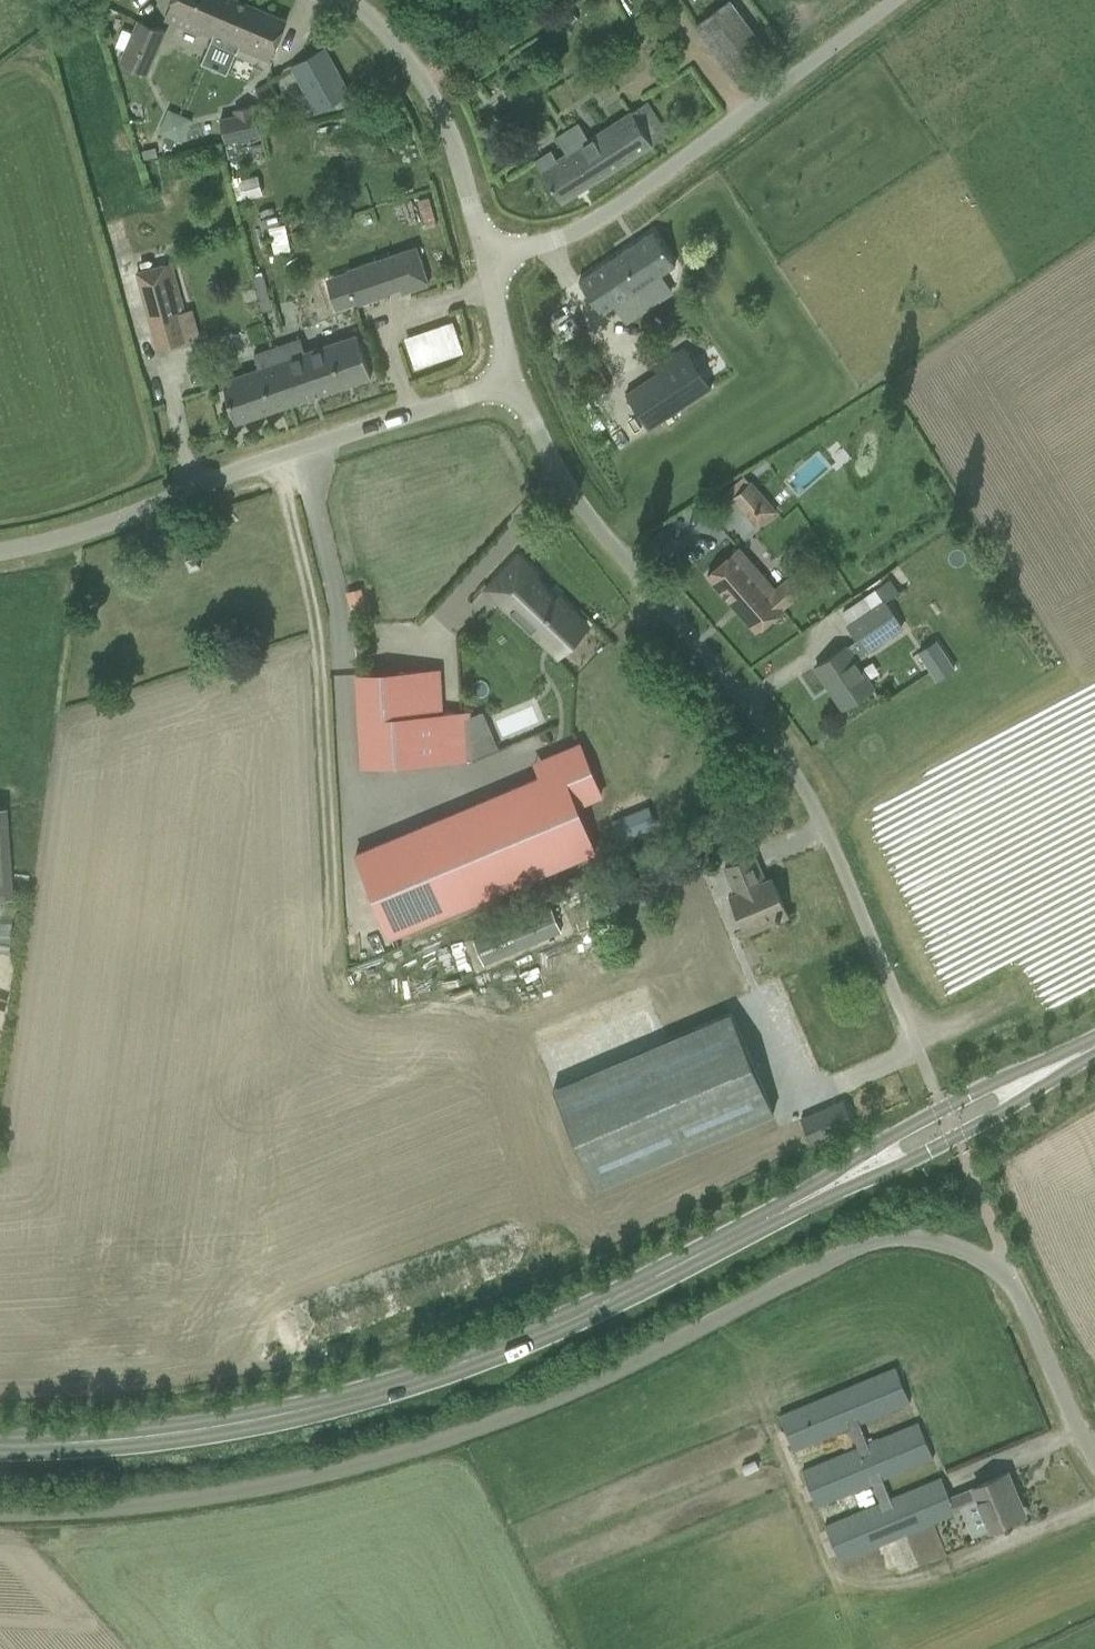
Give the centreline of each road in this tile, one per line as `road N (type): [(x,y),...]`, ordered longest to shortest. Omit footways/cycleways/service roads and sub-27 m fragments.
road 1 (unclassified): [(0,1515),(155,1511),(275,1494),(509,1425),(649,1362),(873,1240),(943,1241),(1014,1281)]
road 2 (secondary): [(0,1445),(132,1445),(339,1407),(459,1368),(835,1185)]
road 3 (unclassified): [(935,1092),(772,727),(571,500),(515,379)]
road 4 (unclassified): [(0,554),(82,534),(515,379)]
road 5 (unclassified): [(482,256),(563,236),(610,213),(898,0)]
road 6 (residential): [(482,256),(453,143),(427,92),(399,53),(341,0)]
road 7 (secondary): [(1069,1060),(1012,1074),(886,1138),(835,1185)]
road 8 (secondary): [(835,1185),(956,1136),(1026,1098),(1069,1060)]
road 9 (unclassified): [(1094,1457),(1014,1281)]
road 10 (unclassified): [(515,379),(482,256)]

